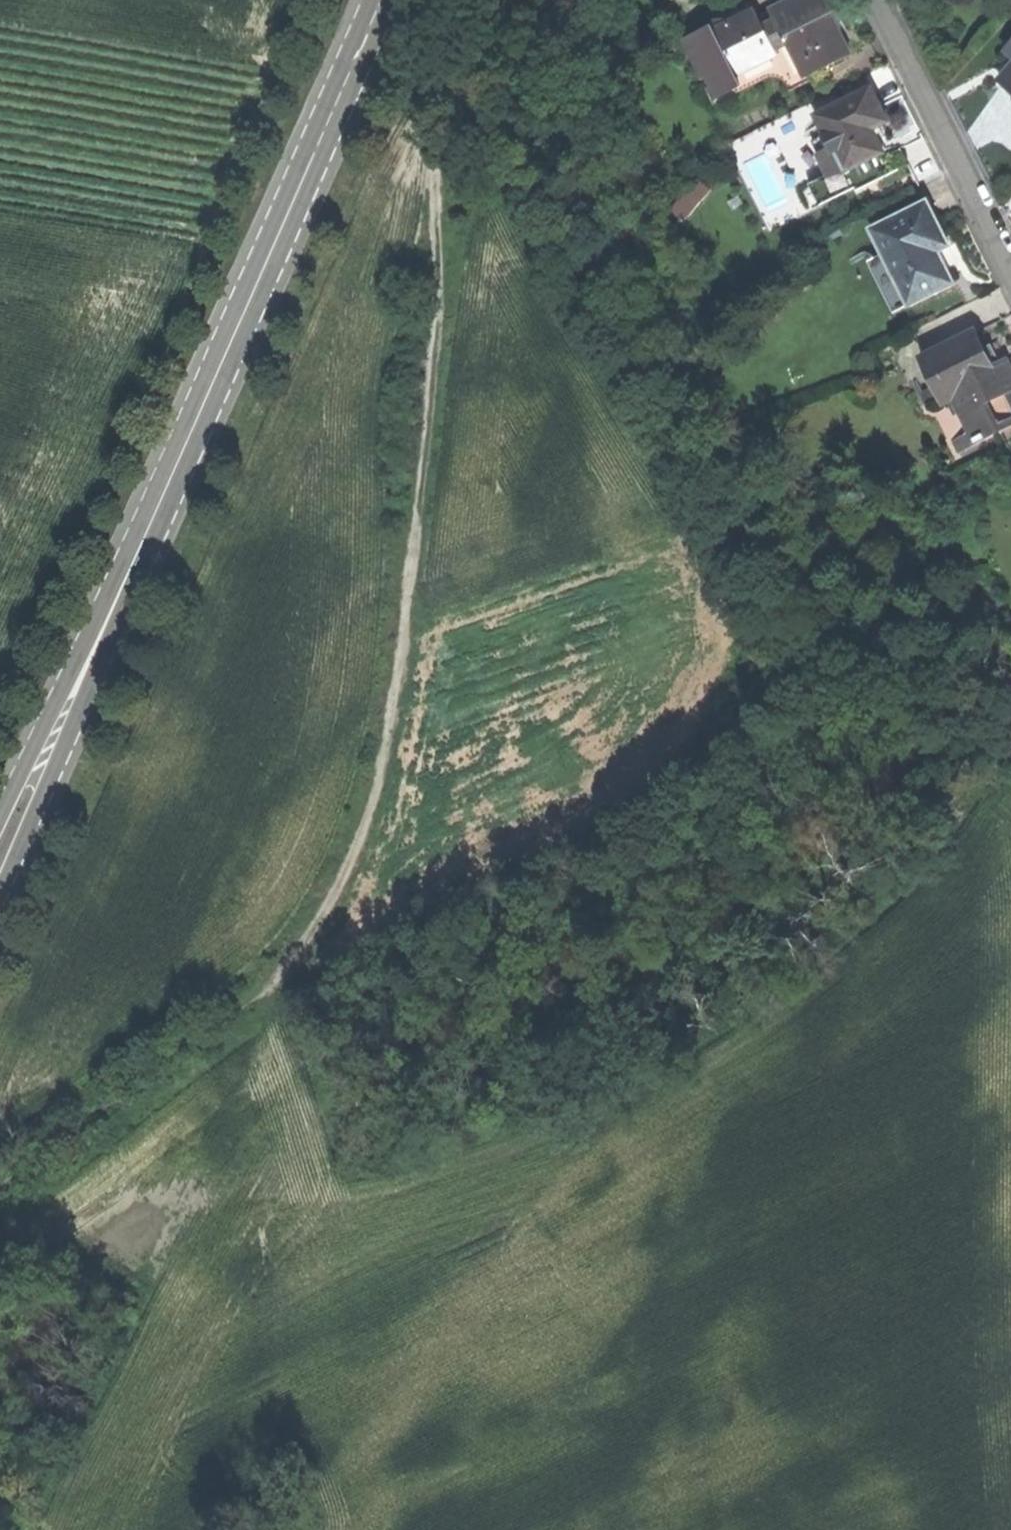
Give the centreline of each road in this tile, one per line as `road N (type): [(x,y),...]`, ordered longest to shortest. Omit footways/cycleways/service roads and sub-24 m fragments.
road 1 (secondary): [(103,627),(382,0)]
road 2 (residential): [(882,0),(1010,262)]
road 3 (secondary): [(0,896),(103,627)]
road 4 (secondary): [(103,627),(0,820)]

